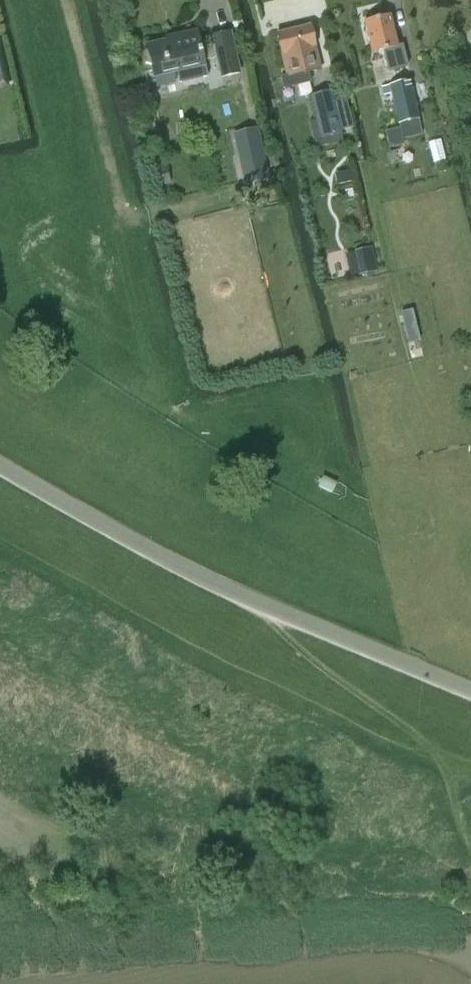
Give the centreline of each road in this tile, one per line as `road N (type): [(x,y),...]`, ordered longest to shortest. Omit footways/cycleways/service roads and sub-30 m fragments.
road 1 (tertiary): [(470,694),(264,608),(0,467)]
road 2 (track): [(438,765),(273,627),(264,608)]

